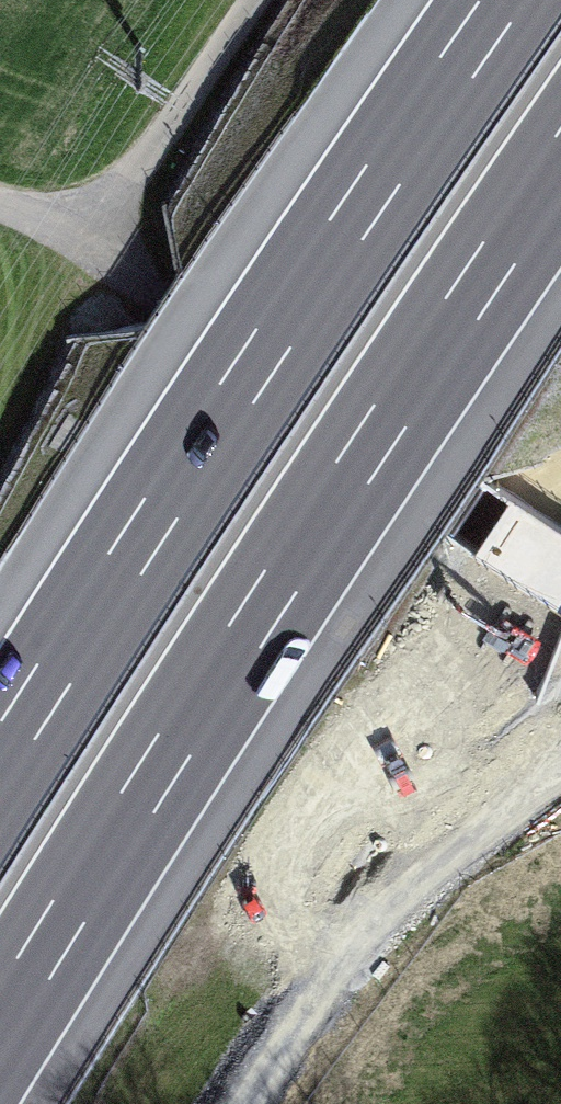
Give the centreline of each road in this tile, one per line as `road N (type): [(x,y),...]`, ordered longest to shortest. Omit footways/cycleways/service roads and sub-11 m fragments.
road 1 (motorway): [(0,1022),(350,471),(560,165)]
road 2 (motorway): [(508,0),(235,396),(0,766)]
road 3 (primary): [(560,513),(508,589),(245,1103)]
road 4 (track): [(88,239),(249,0)]

